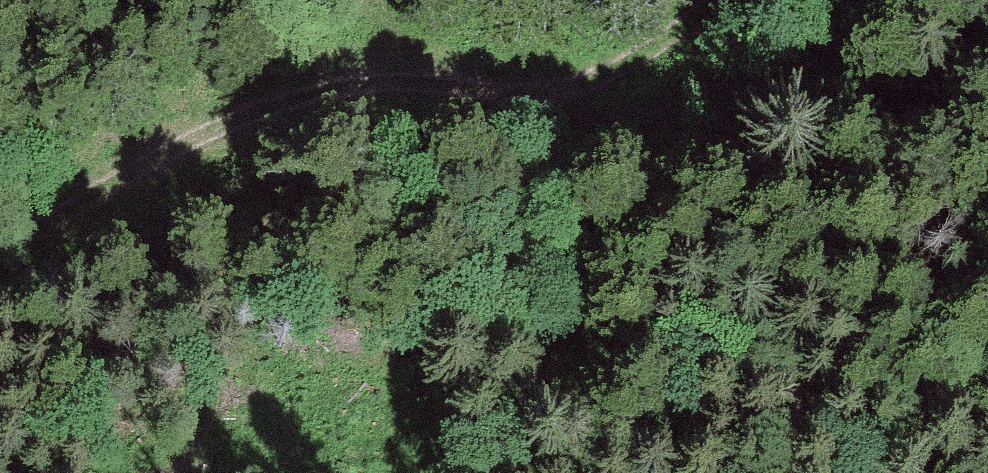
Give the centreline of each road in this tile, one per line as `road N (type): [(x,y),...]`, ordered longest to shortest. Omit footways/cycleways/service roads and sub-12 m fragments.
road 1 (track): [(0,229),(214,104),(316,70),(433,77),(569,113),(684,97),(844,0)]
road 2 (track): [(370,0),(569,113),(681,0)]

